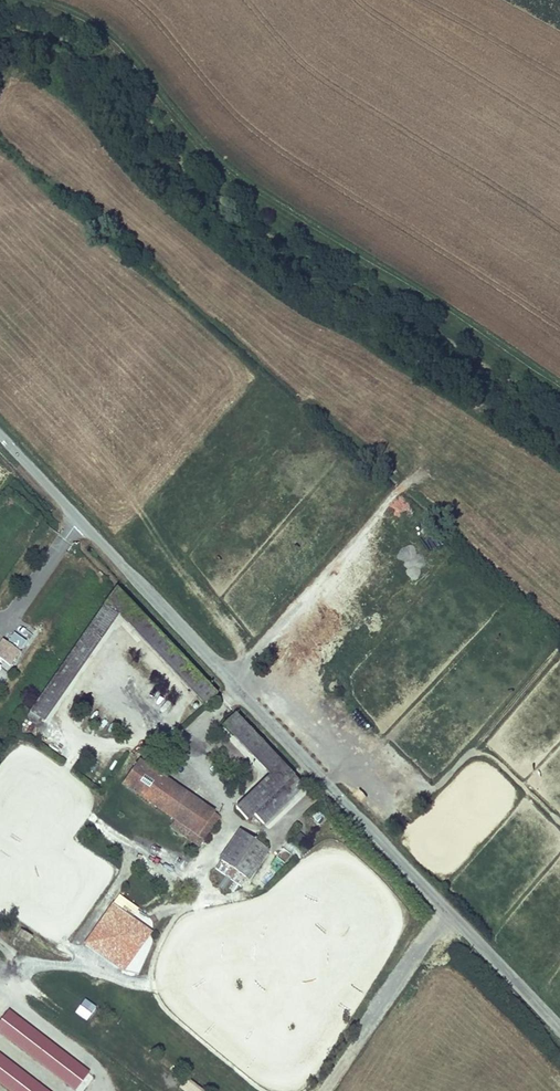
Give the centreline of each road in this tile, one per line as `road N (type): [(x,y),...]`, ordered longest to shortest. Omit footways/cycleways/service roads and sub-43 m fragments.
road 1 (unclassified): [(559,1030),(0,436)]
road 2 (track): [(226,677),(399,491),(428,495),(559,610)]
road 3 (track): [(324,785),(340,773),(370,771),(438,785),(484,753),(559,820)]
road 4 (track): [(471,755),(559,652)]

